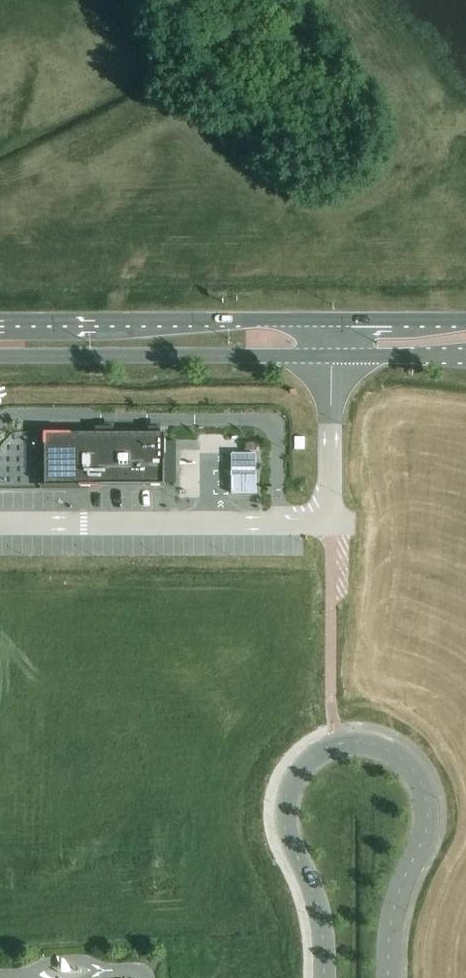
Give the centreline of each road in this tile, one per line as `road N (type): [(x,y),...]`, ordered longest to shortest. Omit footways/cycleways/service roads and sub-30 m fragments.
road 1 (residential): [(389,977),(391,924),(424,841),(430,804),(401,757),(364,743),(313,757),(286,802),(291,843),(318,909),(323,977)]
road 2 (secondary): [(465,320),(0,321)]
road 3 (secondary): [(0,356),(465,357)]

